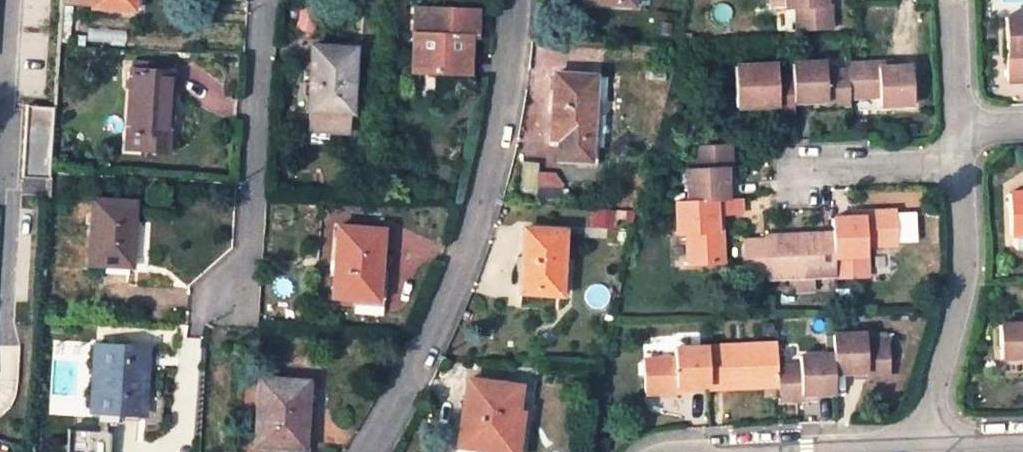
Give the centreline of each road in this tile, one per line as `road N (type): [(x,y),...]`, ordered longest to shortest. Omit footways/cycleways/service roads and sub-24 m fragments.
road 1 (residential): [(367,451),(430,340),(482,213),(512,76),(517,0)]
road 2 (residential): [(267,0),(246,271),(219,299)]
road 3 (residential): [(958,157),(961,269),(927,408),(929,446)]
road 4 (residential): [(794,164),(958,157)]
road 5 (residential): [(951,0),(957,130)]
road 6 (residential): [(806,451),(929,446)]

